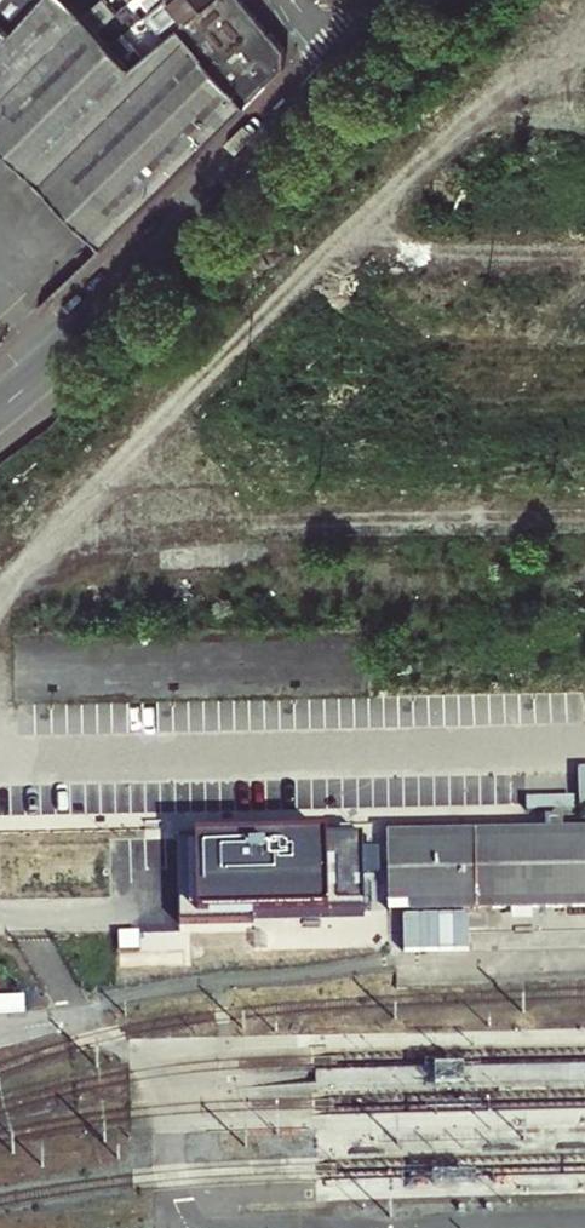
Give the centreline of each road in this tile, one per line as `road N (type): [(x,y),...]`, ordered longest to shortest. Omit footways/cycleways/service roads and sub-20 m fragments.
road 1 (primary): [(352,66),(181,242),(0,406)]

